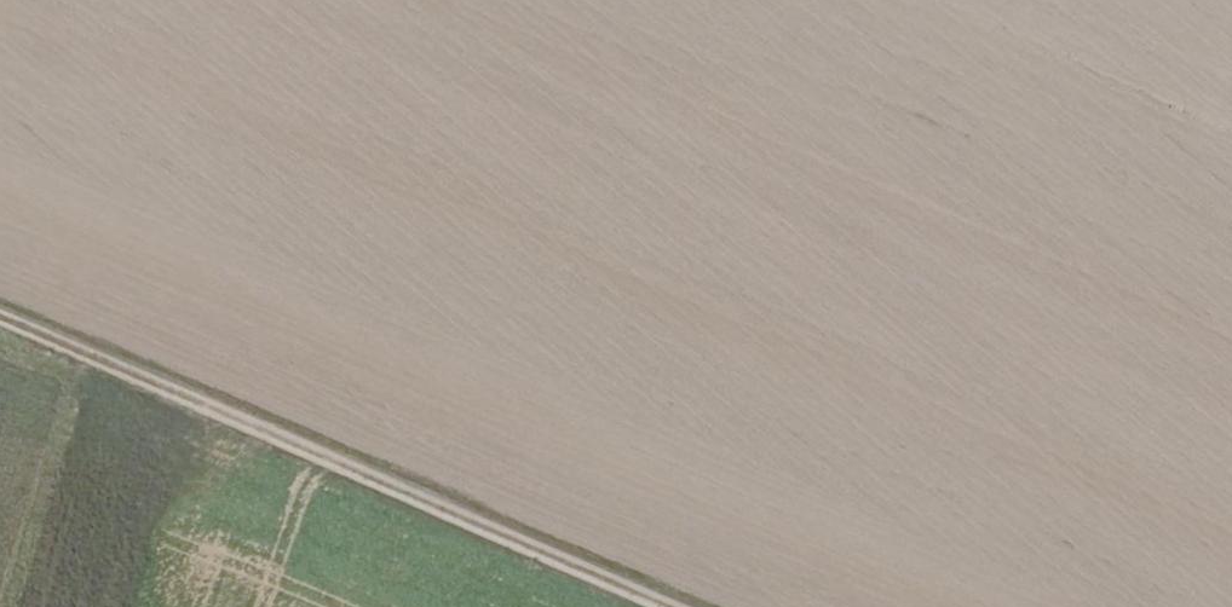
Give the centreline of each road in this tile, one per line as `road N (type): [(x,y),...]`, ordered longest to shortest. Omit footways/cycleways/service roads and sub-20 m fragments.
road 1 (track): [(677,606),(0,314)]

